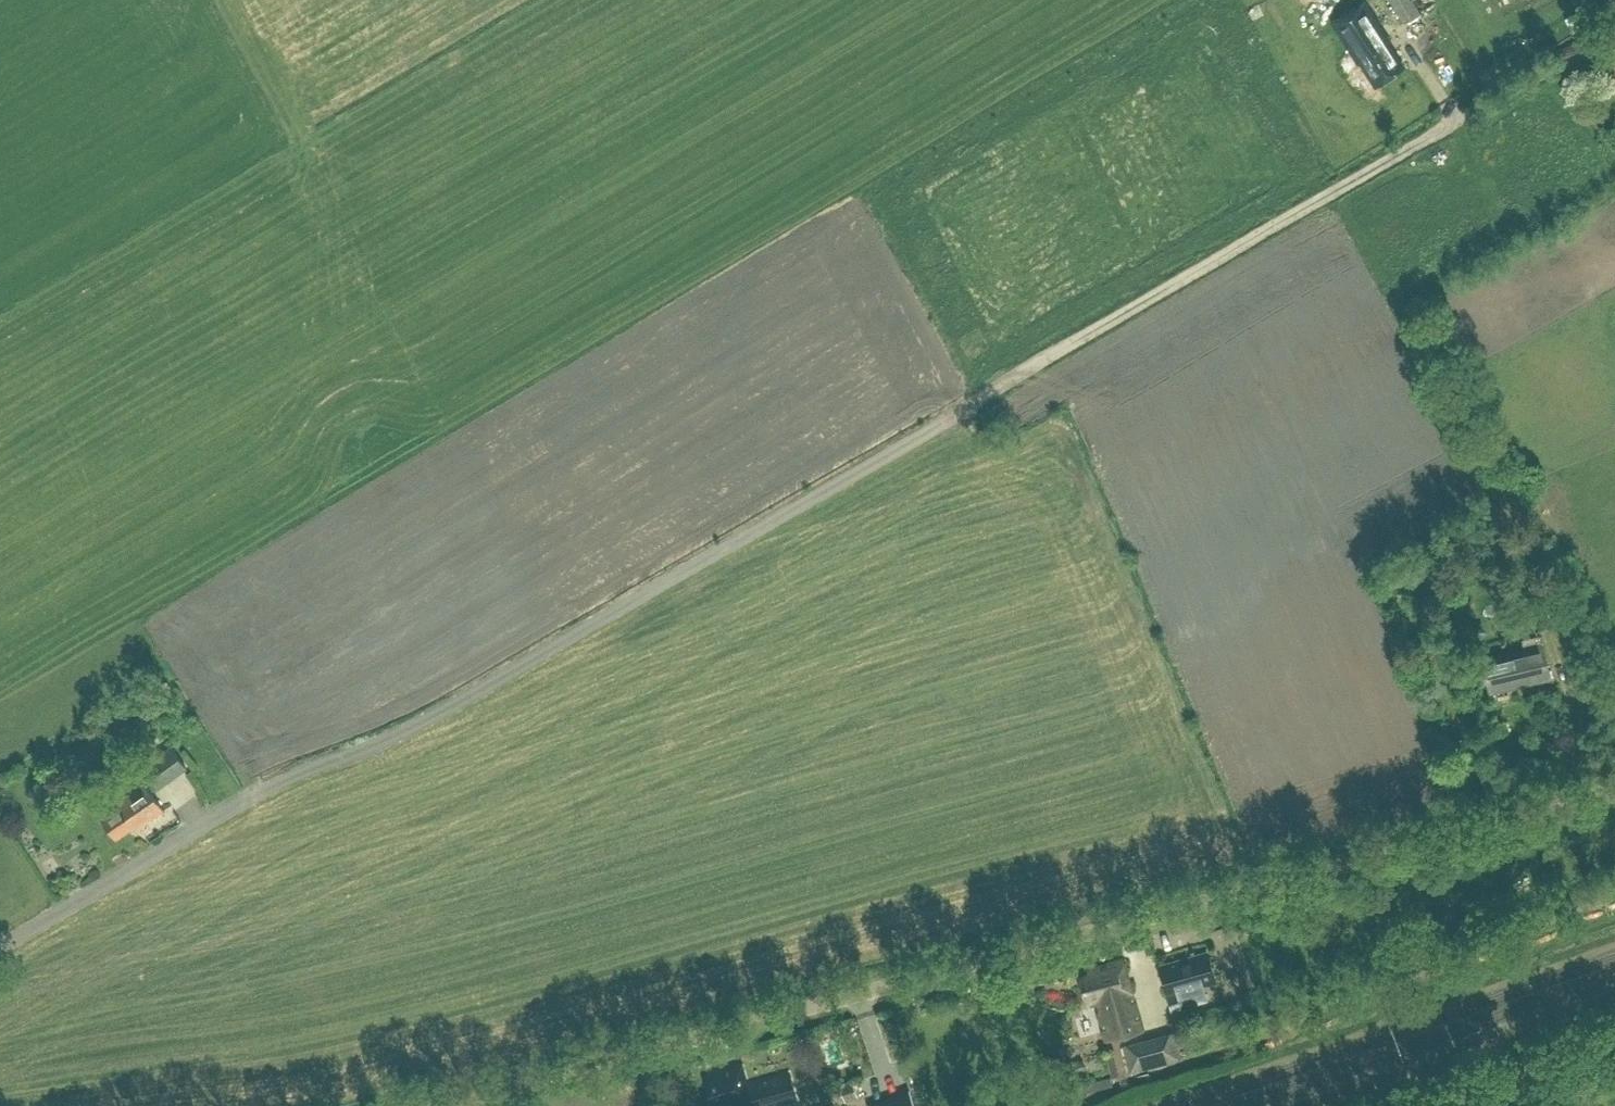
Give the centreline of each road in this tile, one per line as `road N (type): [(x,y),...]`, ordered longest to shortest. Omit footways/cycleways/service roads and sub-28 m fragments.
road 1 (unclassified): [(0,943),(287,774),(508,670),(1589,47)]
road 2 (unclassified): [(458,1105),(1614,794)]

